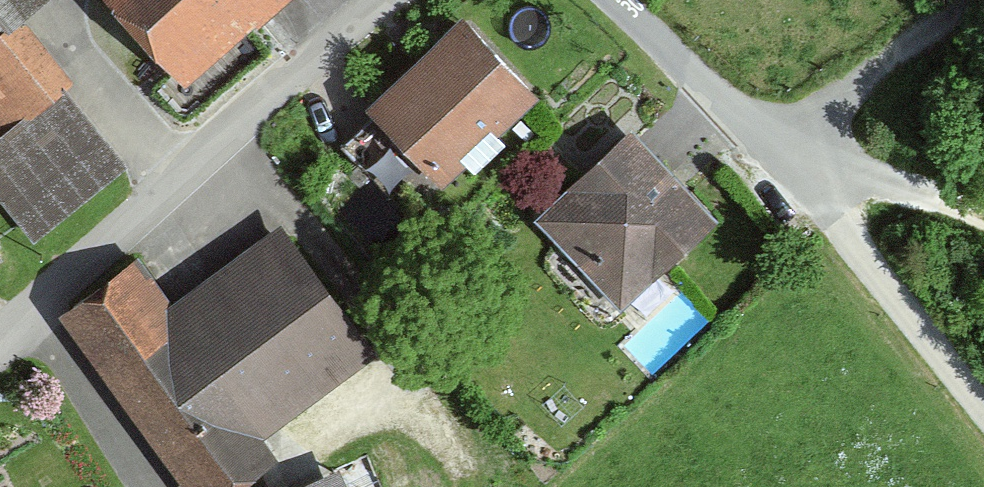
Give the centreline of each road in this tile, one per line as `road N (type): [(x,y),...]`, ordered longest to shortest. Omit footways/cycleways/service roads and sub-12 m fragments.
road 1 (unclassified): [(983,411),(782,156),(613,0)]
road 2 (residential): [(0,340),(398,0)]
road 3 (track): [(969,0),(880,63),(782,156)]
road 4 (track): [(983,217),(869,172),(782,156)]

